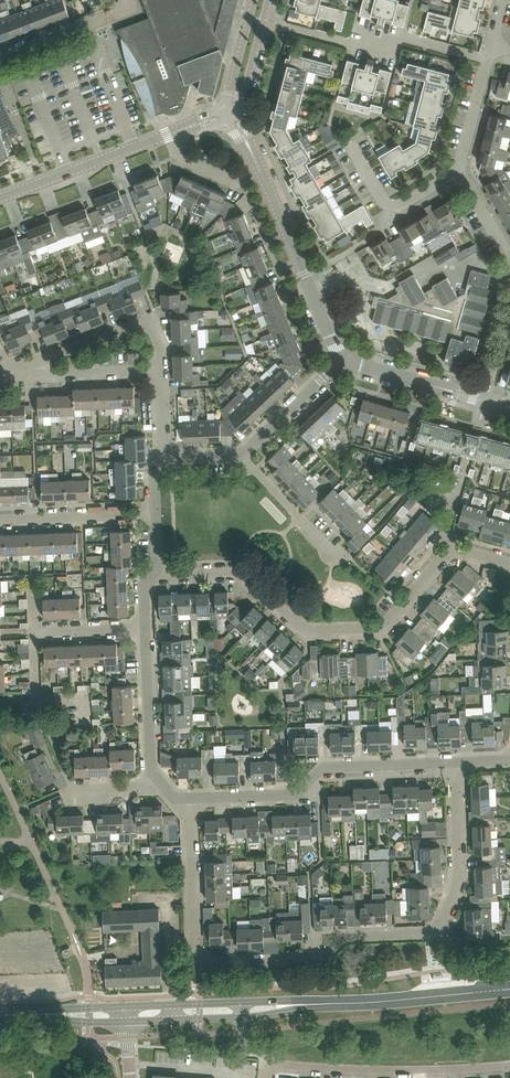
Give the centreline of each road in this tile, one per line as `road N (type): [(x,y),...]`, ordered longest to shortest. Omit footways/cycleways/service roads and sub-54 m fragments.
road 1 (residential): [(190,797),(196,961),(318,959),(342,937),(438,933),(459,879),(455,762)]
road 2 (residential): [(509,563),(448,550),(379,629),(355,631),(303,630),(242,573),(157,574)]
road 3 (residential): [(455,762),(322,766),(296,793),(190,797)]
road 4 (tertiary): [(341,359),(237,118)]
road 5 (residential): [(267,1077),(270,1063),(509,1064)]
road 6 (residential): [(158,780),(74,789),(36,696),(34,630)]
road 7 (residential): [(488,60),(381,32),(376,50),(263,20)]
road 8 (tertiary): [(0,197),(224,110)]
road 9 (secondary): [(127,1020),(260,1016),(339,1002)]
road 10 (secondary): [(339,1002),(126,1006)]
road 11 (residential): [(3,371),(148,321),(161,369)]
road 12 (tertiary): [(509,407),(341,359)]
road 13 (residential): [(3,371),(161,369)]
road 14 (residential): [(158,780),(149,759),(145,626)]
road 15 (residential): [(0,520),(155,514)]
road 16 (residential): [(0,58),(132,6),(129,0)]
road 17 (residential): [(459,172),(388,205),(352,146)]
road 18 (residential): [(341,558),(243,455)]
road 19 (secondary): [(339,1002),(480,991)]
road 20 (residential): [(243,455),(341,359)]

